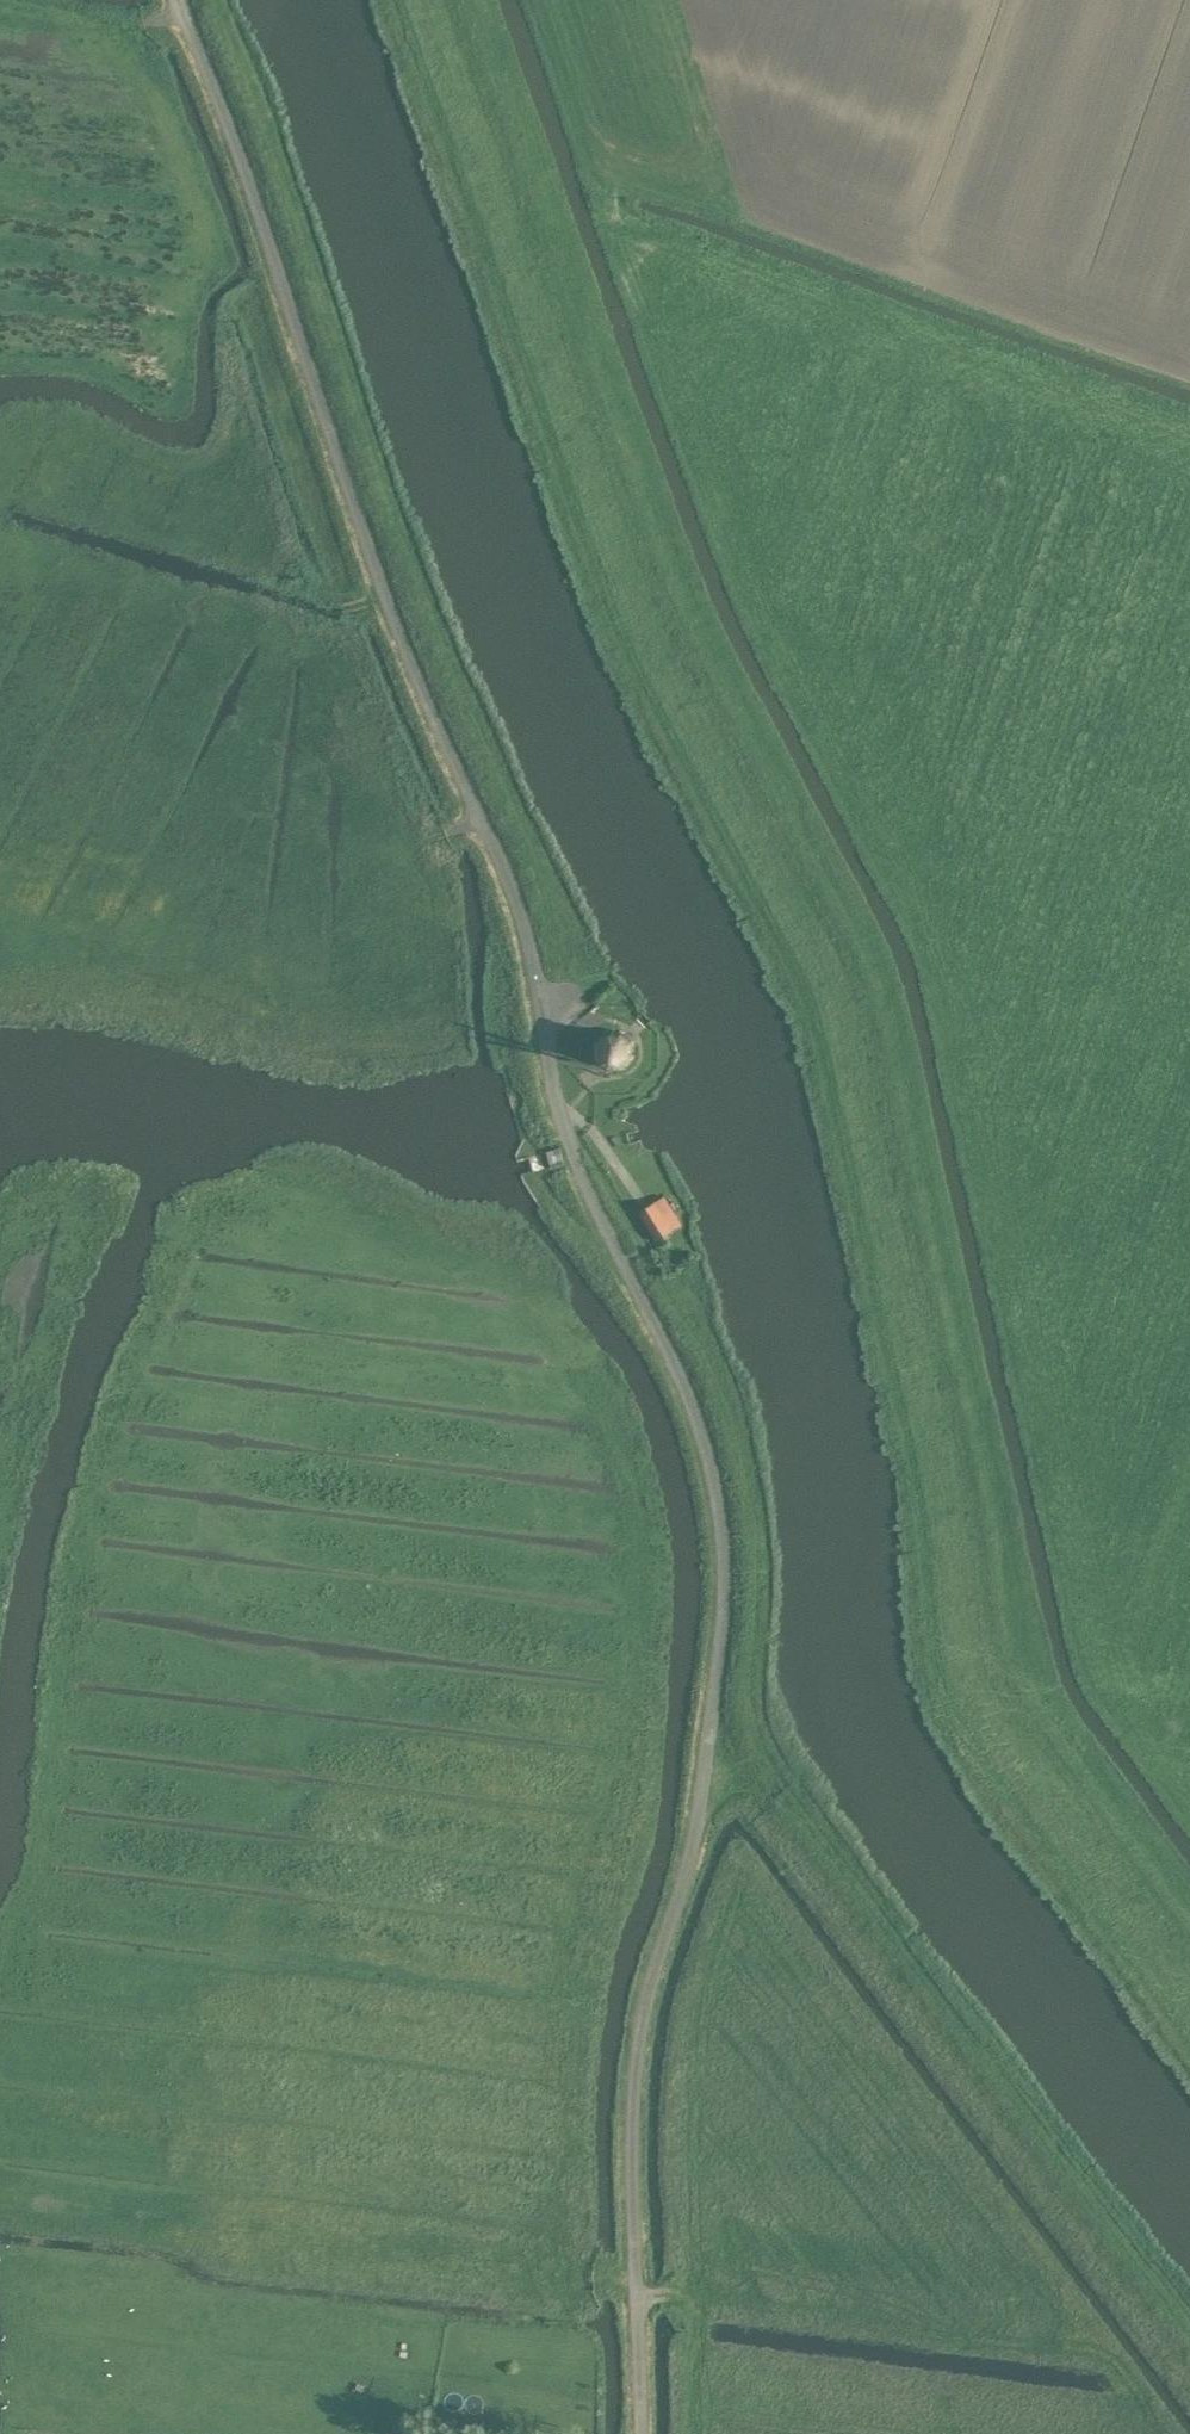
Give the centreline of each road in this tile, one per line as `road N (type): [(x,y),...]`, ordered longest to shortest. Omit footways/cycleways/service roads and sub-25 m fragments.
road 1 (unclassified): [(640,2433),(634,2081),(642,2013),(699,1801),(721,1614),(719,1500),(698,1418),(574,1155),(537,972),(496,844),(388,610),(178,0)]
road 2 (track): [(0,2),(114,19),(182,11)]

